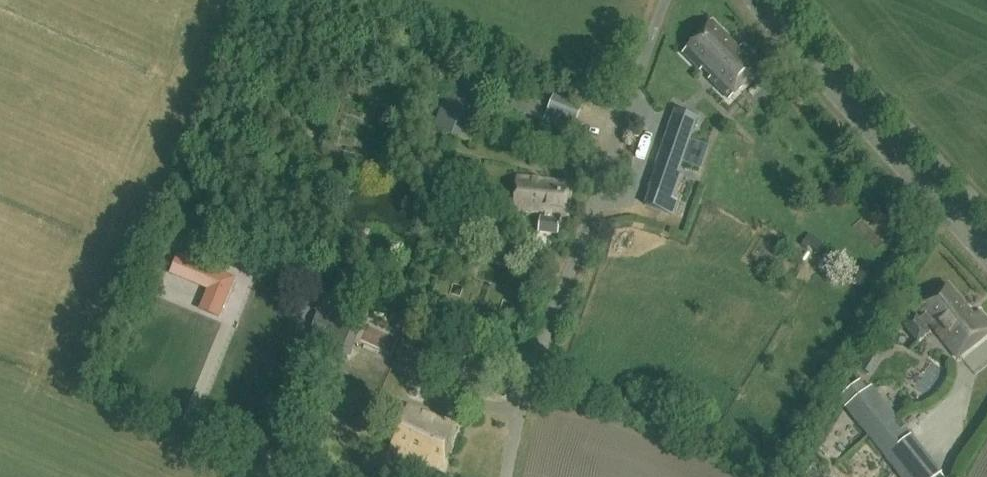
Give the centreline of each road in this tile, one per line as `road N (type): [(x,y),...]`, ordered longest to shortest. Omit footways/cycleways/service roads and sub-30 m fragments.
road 1 (tertiary): [(986,259),(755,0)]

